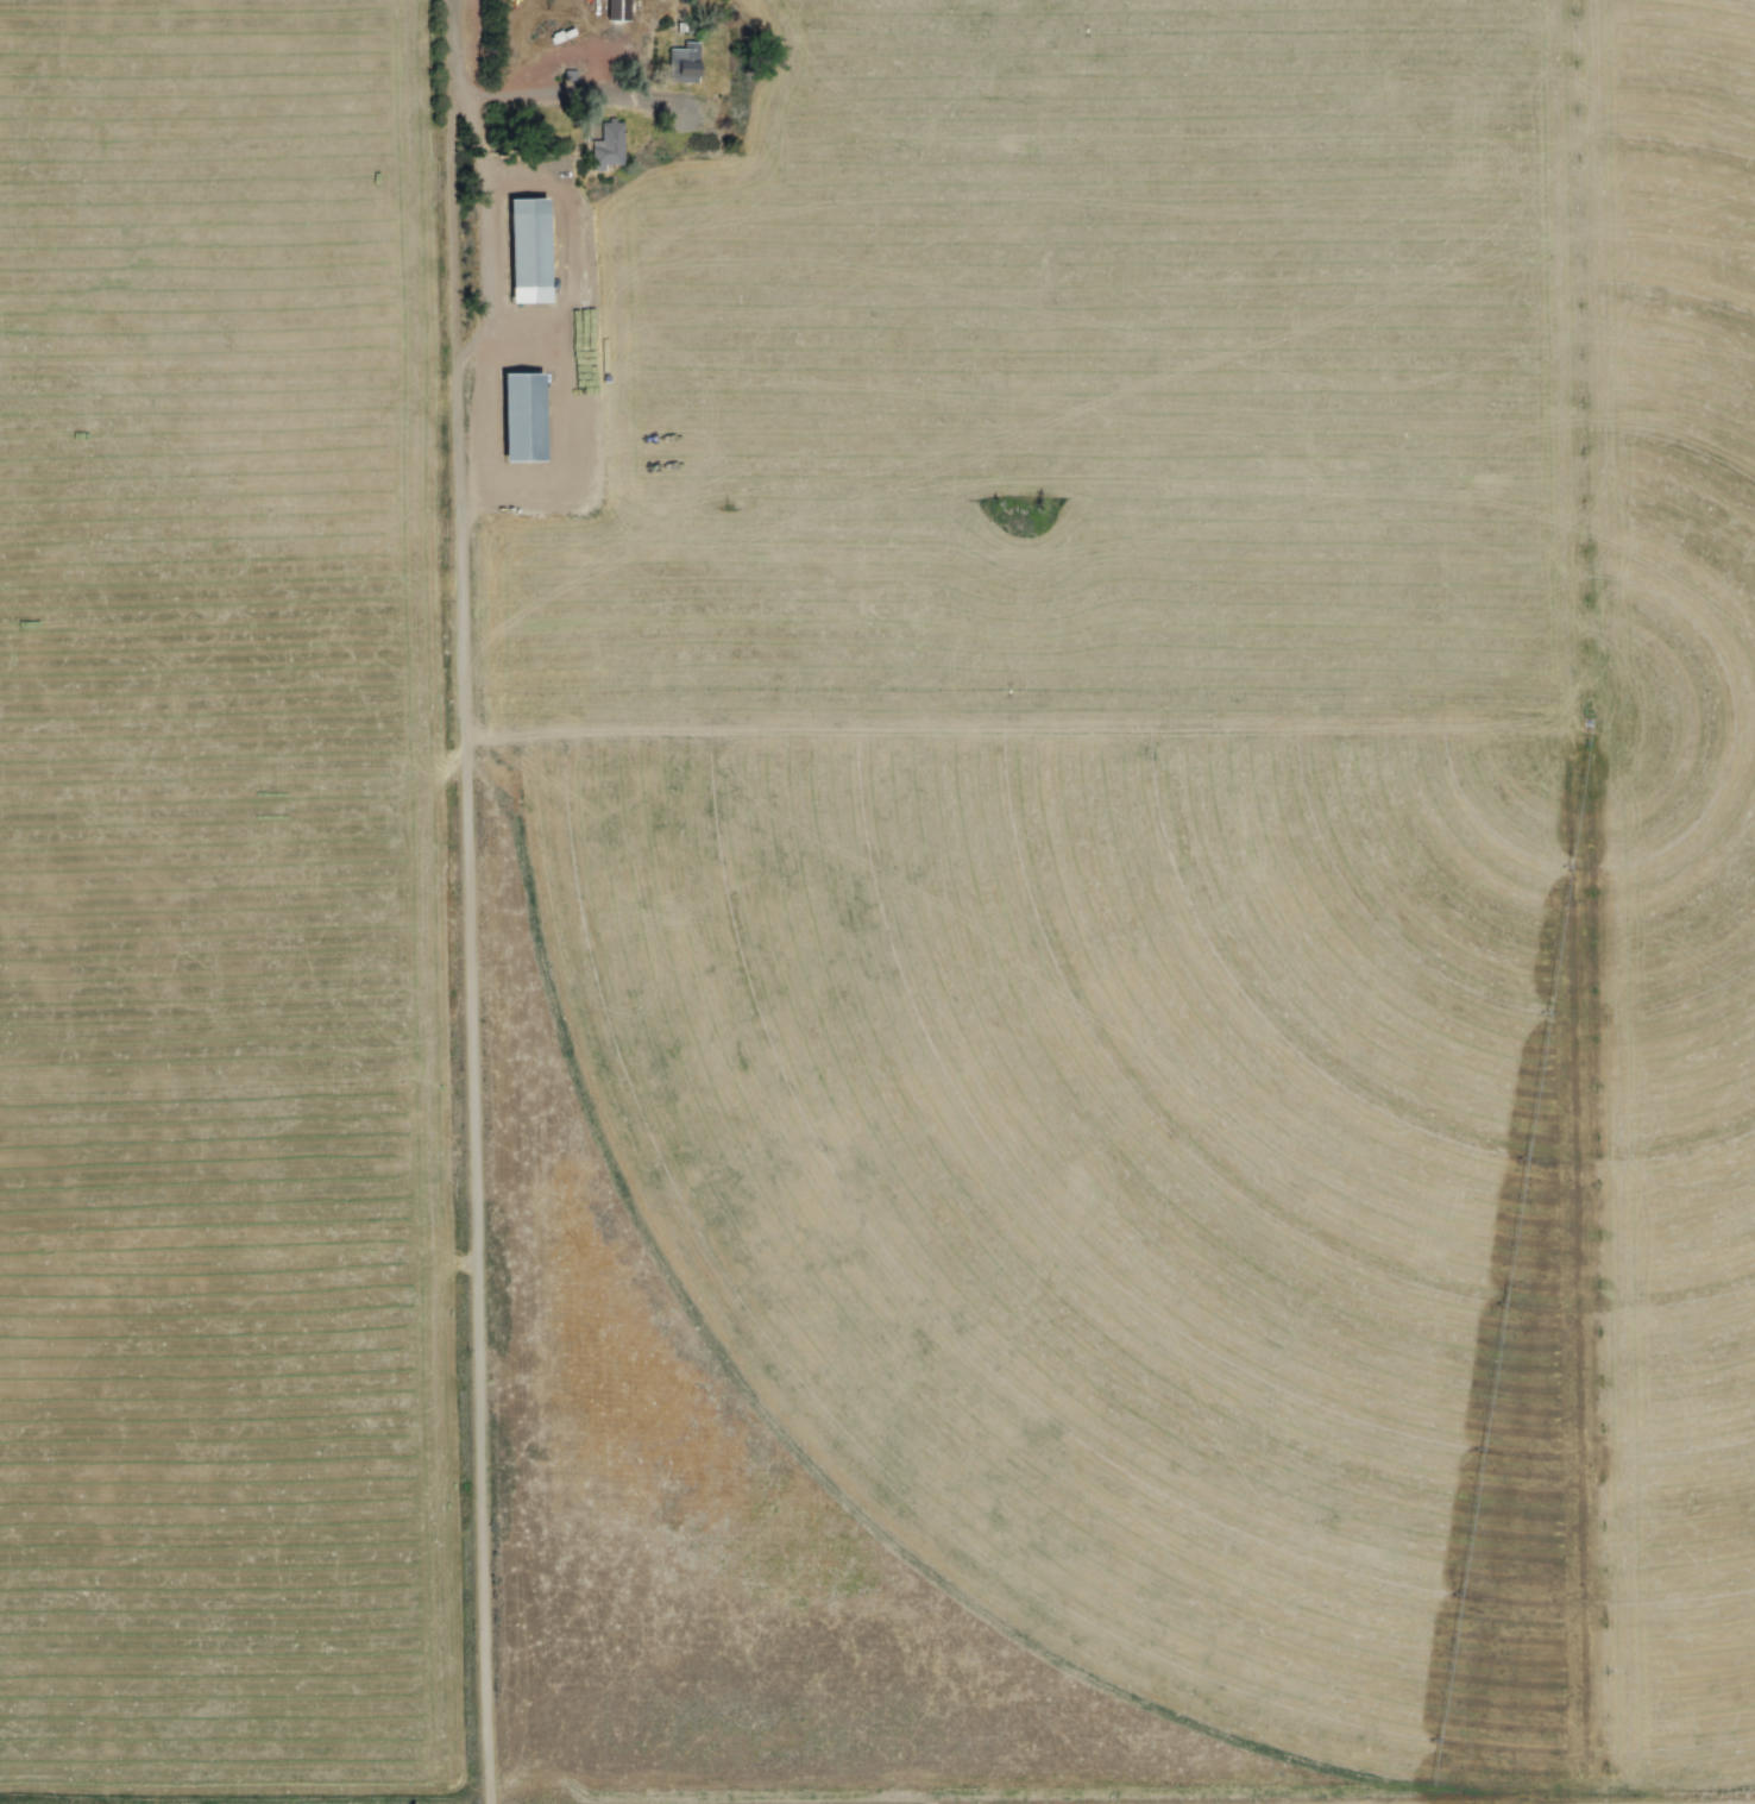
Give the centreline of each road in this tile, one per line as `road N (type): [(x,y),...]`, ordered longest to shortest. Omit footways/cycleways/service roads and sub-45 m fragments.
road 1 (track): [(449,138),(468,672),(488,1803)]
road 2 (residential): [(449,138),(451,0)]

